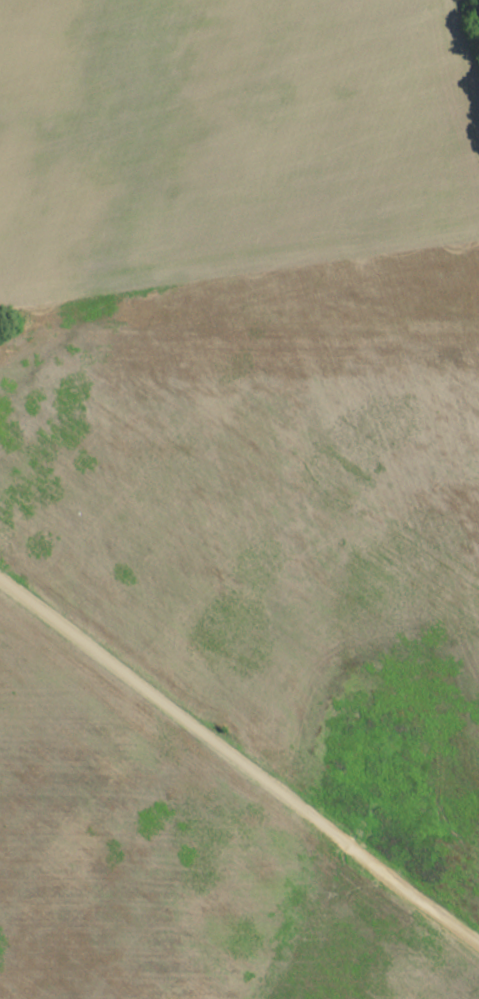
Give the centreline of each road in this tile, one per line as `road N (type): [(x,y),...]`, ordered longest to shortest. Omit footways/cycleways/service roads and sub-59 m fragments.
road 1 (residential): [(478,941),(0,580)]

